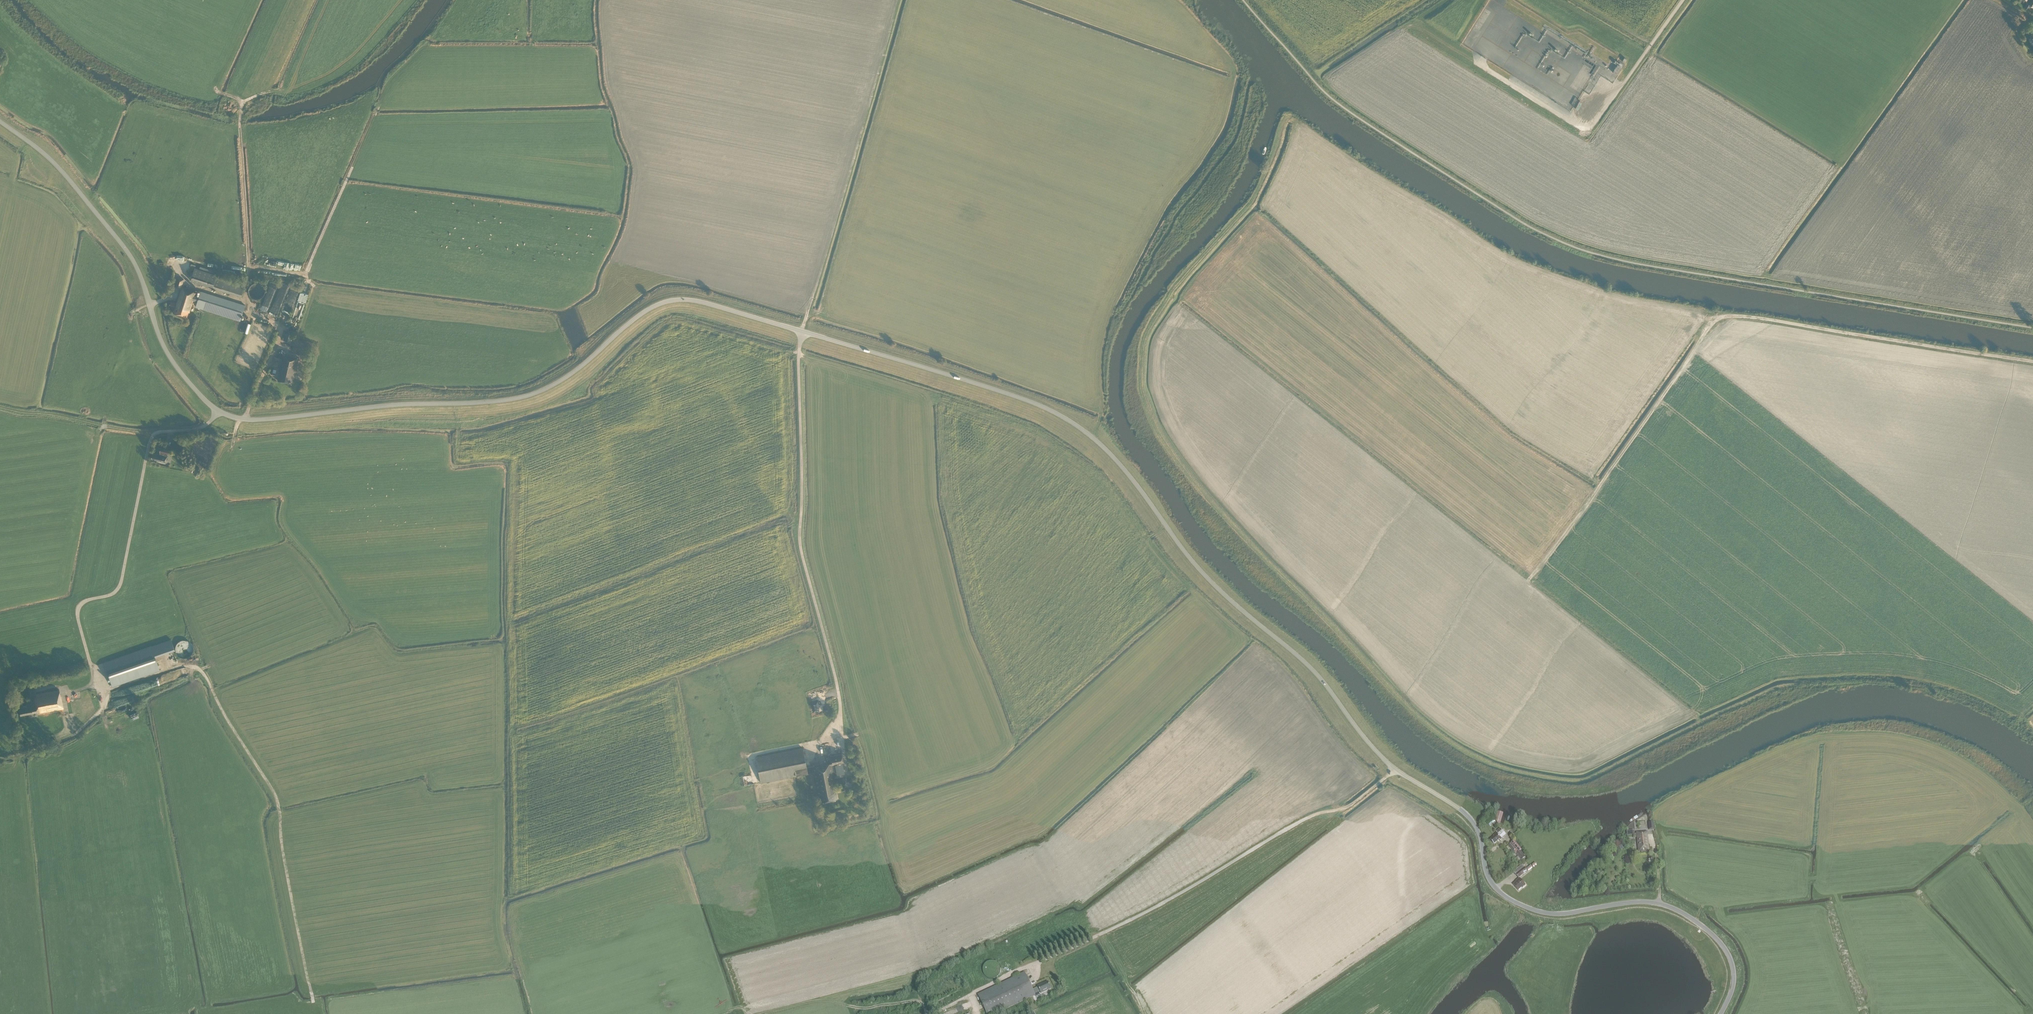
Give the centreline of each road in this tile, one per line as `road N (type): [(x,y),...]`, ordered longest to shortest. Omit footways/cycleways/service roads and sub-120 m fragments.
road 1 (unclassified): [(1721,1013),(1733,983),(1730,958),(1673,909),(1628,903),(1552,915),(1505,898),(1487,876),(1467,817),(1394,771),(1319,678),(1191,561),(1105,446),(1078,425),(1031,400),(804,333)]
road 2 (unclassified): [(219,411),(265,420),(528,397),(583,366),(663,303),(694,301),(804,333)]
road 3 (unclassified): [(219,411),(169,355),(128,251),(57,166),(0,121)]
road 4 (track): [(0,408),(155,432)]

